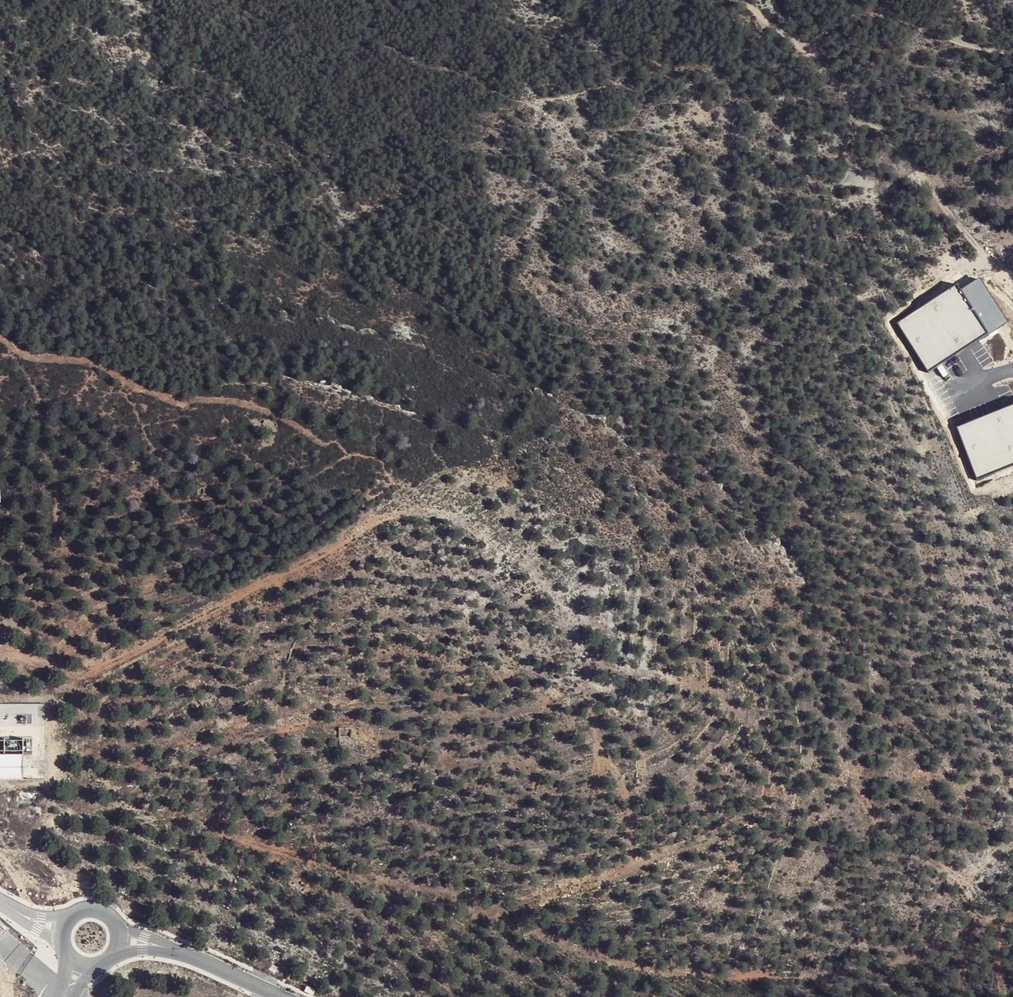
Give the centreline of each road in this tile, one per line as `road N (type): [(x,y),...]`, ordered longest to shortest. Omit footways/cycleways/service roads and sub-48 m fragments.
road 1 (track): [(1012,281),(830,76),(735,0)]

